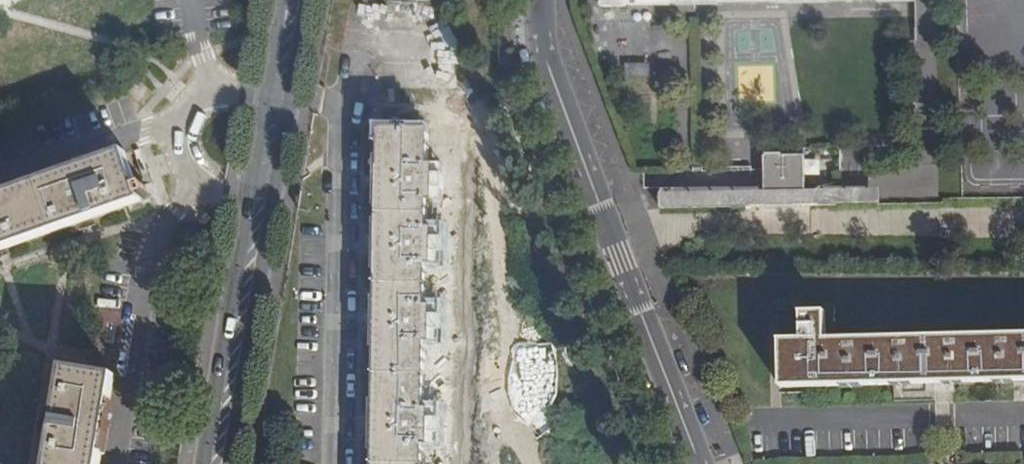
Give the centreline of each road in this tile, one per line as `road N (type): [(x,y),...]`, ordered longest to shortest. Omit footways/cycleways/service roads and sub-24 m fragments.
road 1 (secondary): [(289,0),(210,463)]
road 2 (residential): [(697,463),(545,54)]

